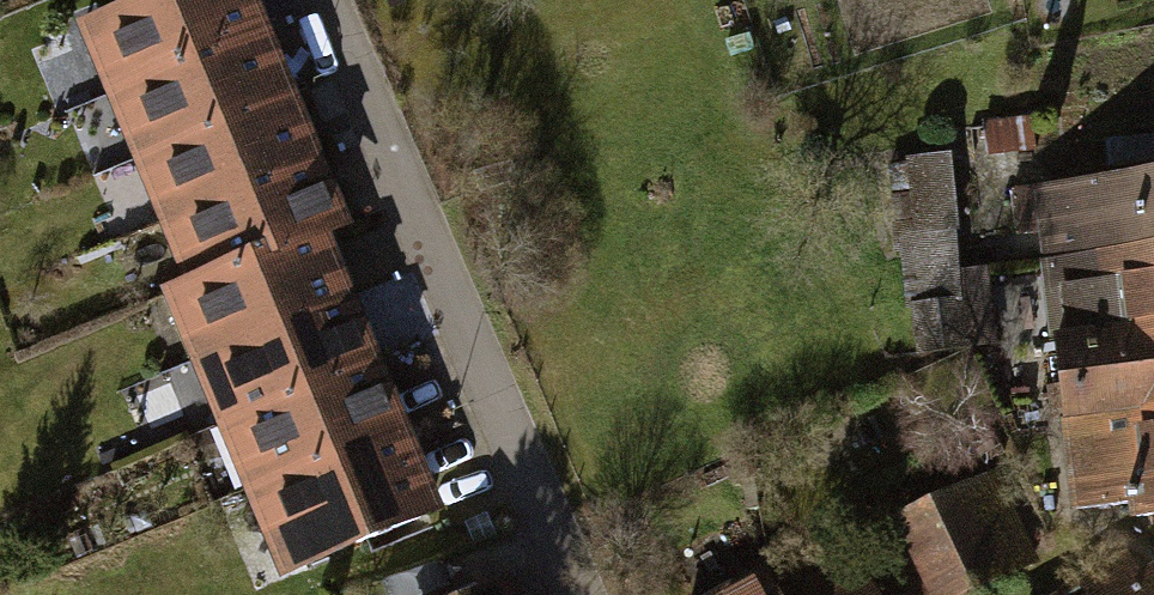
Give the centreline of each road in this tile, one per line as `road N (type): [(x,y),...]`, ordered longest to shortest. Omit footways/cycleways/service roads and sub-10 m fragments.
road 1 (residential): [(581,594),(465,329),(337,0)]

